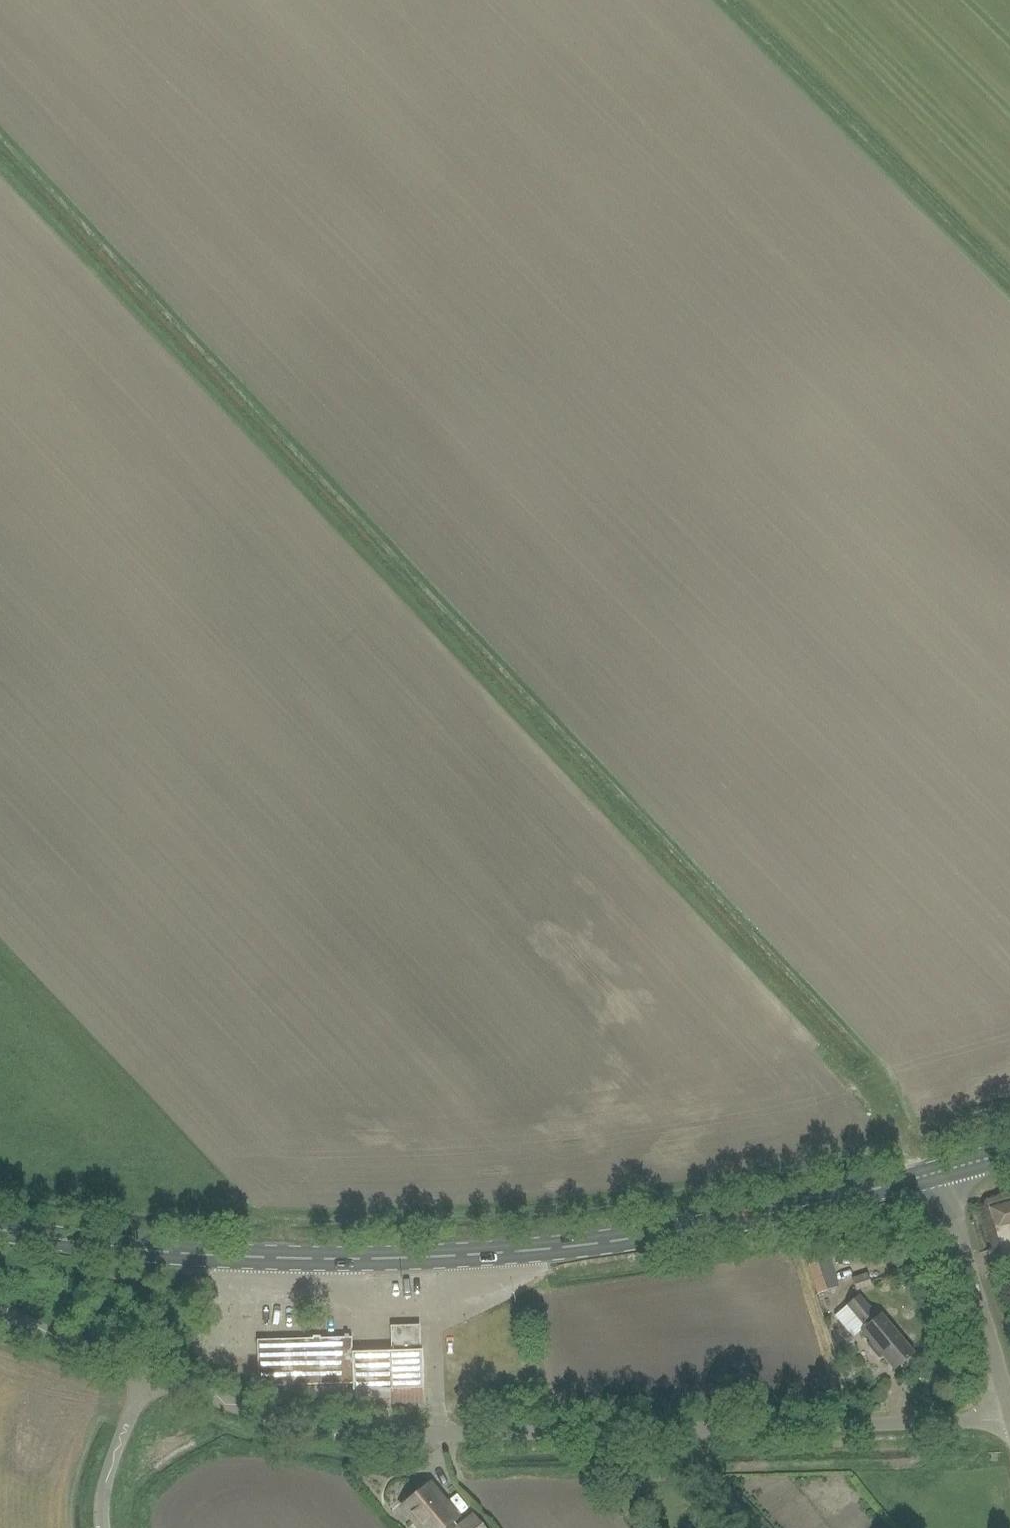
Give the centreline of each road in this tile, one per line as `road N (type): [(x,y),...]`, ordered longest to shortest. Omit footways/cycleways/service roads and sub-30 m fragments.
road 1 (primary): [(0,1231),(168,1253),(349,1259),(461,1253),(670,1233),(938,1172)]
road 2 (unclassified): [(1009,1420),(356,1432),(286,1423),(148,1371)]
road 3 (tertiary): [(1009,1416),(938,1172)]
road 4 (unclassified): [(103,1527),(115,1451),(148,1371)]
road 5 (unclassified): [(148,1371),(0,1312)]

